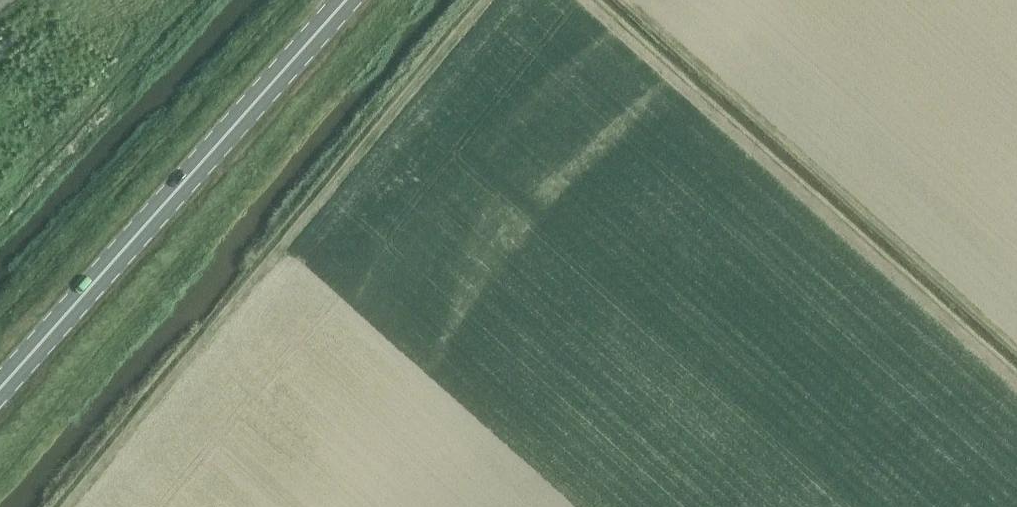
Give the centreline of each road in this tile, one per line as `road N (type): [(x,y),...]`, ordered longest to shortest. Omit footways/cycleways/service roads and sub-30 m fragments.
road 1 (primary): [(0,389),(347,0)]

